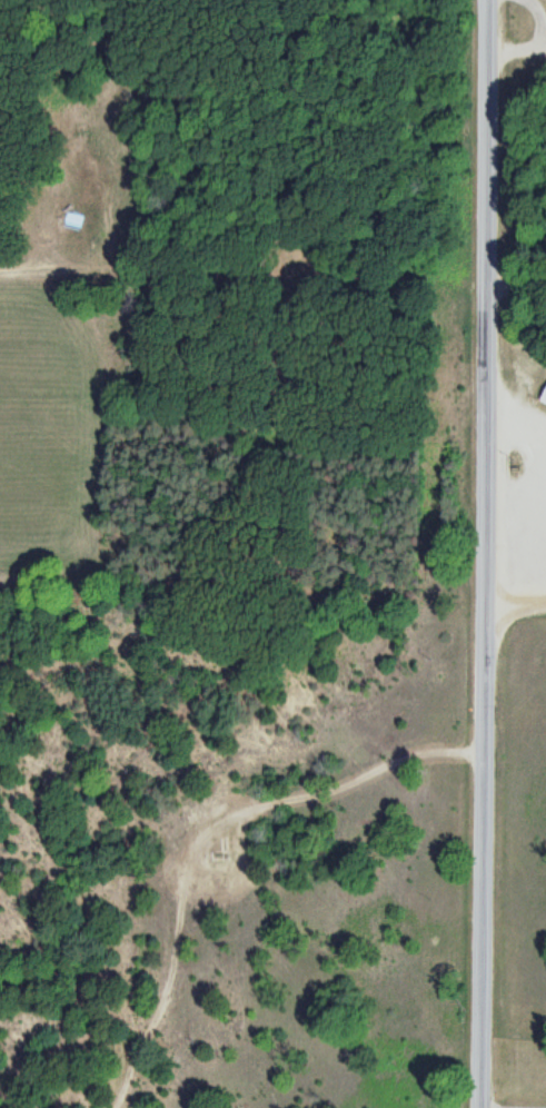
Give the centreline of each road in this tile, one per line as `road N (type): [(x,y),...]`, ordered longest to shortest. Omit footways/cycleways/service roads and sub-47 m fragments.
road 1 (residential): [(471,1107),(473,0)]
road 2 (track): [(97,1107),(148,1032),(146,835),(256,782),(470,723)]
road 3 (track): [(545,287),(0,272)]

